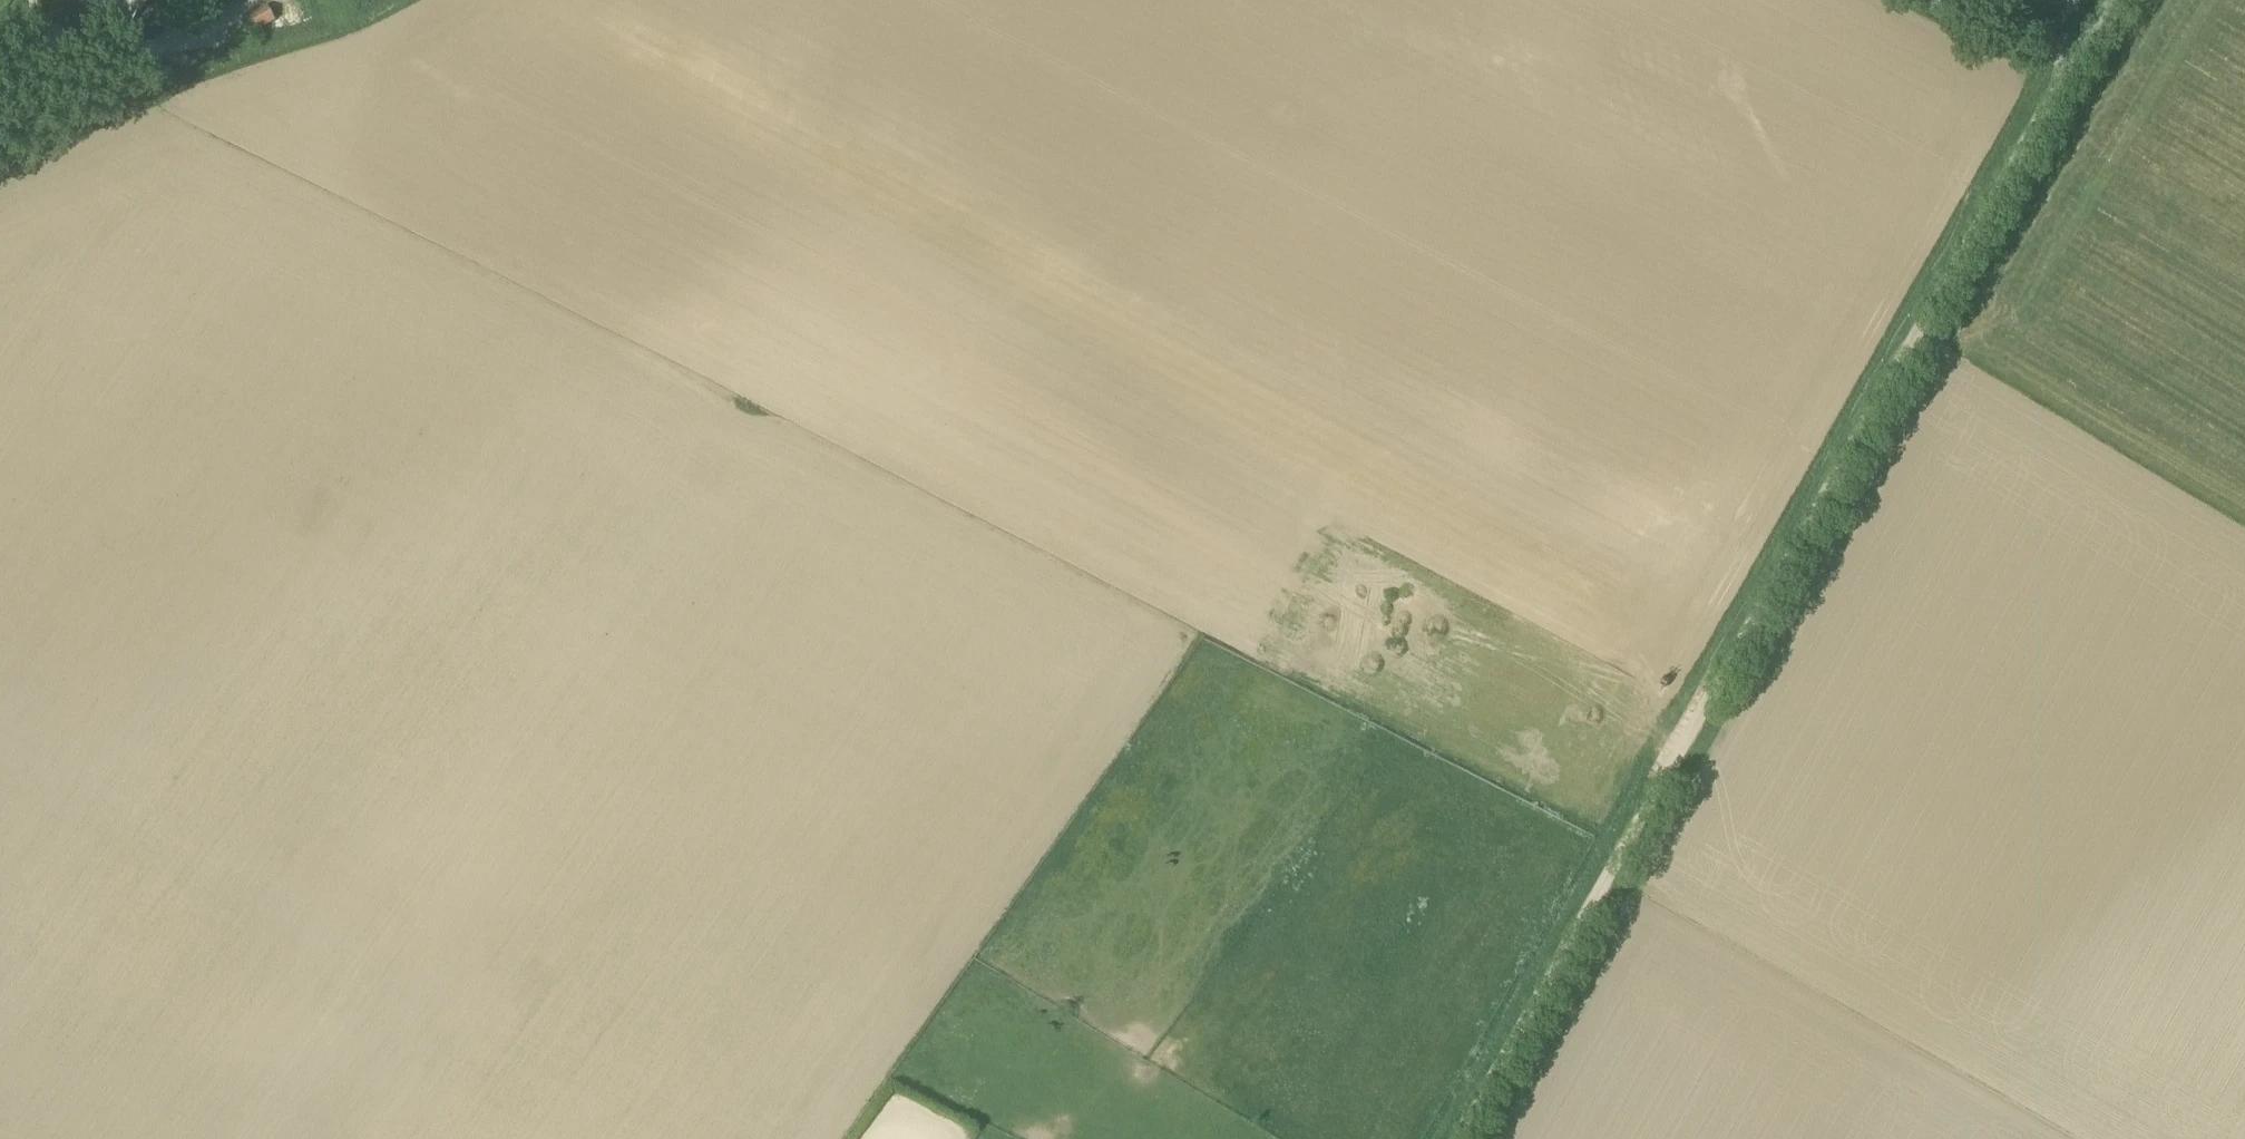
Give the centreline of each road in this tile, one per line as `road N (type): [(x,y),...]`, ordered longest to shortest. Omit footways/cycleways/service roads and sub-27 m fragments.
road 1 (unclassified): [(1458,1138),(2108,0)]
road 2 (track): [(0,122),(167,43)]
road 3 (track): [(1958,0),(2071,60)]

